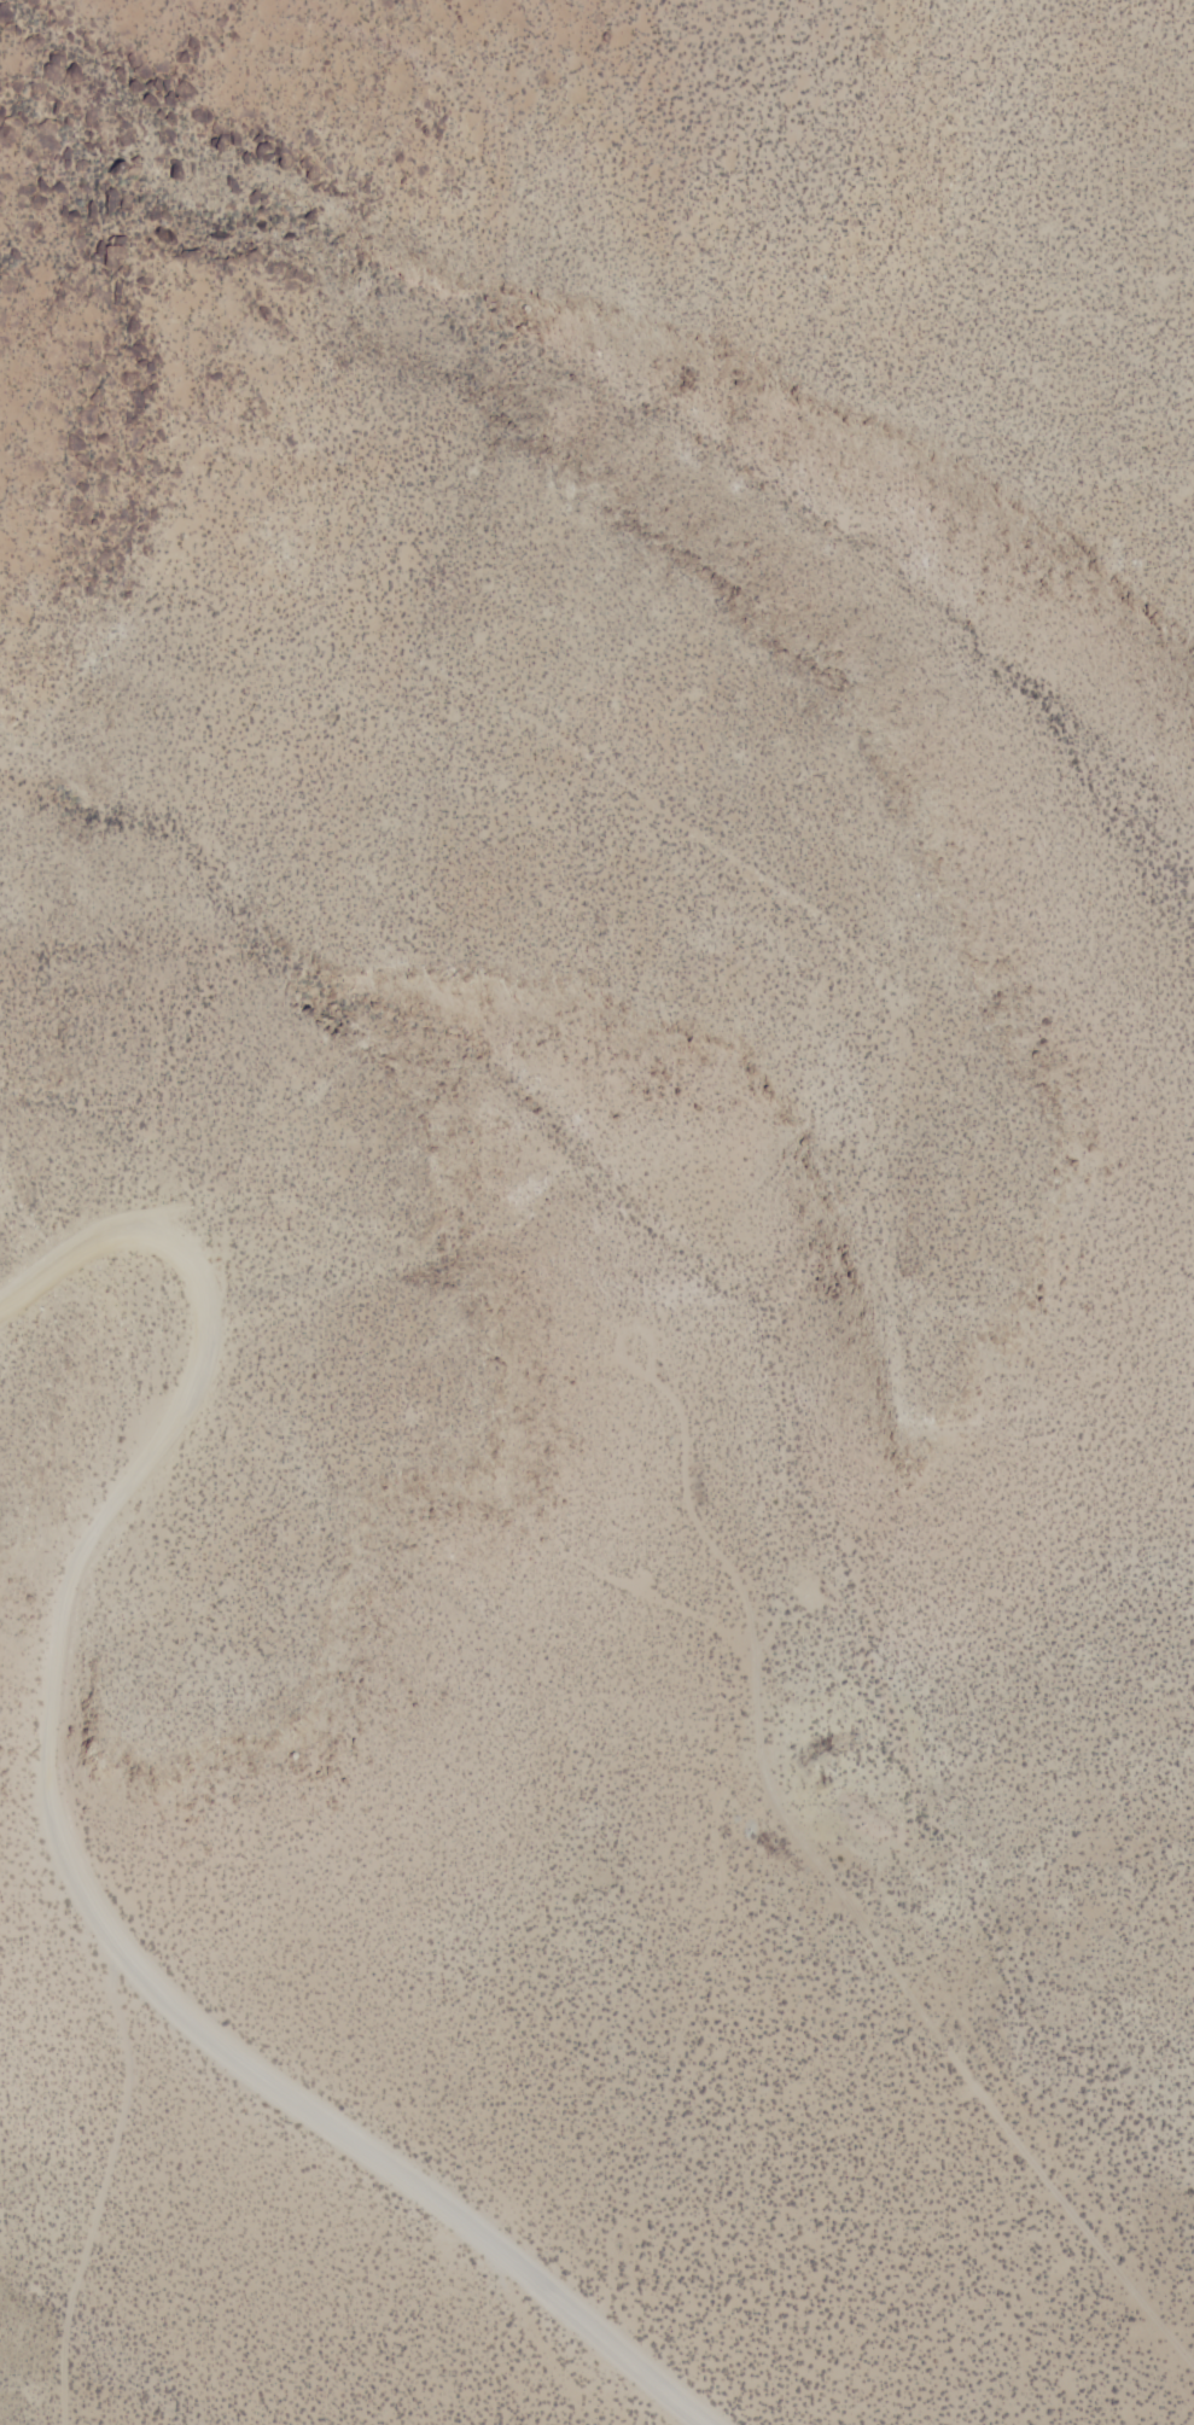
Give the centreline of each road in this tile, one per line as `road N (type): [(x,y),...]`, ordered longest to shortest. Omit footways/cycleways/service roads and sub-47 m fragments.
road 1 (residential): [(0,1315),(138,1226),(177,1234),(212,1288),(204,1369),(164,1446),(92,1553),(69,1633),(59,1766),(68,1835),(107,1924),(192,2018),(471,2220),(715,2424)]
road 2 (track): [(1193,2365),(782,1836),(742,1737),(732,1589),(688,1525),(669,1410),(640,1375)]
road 3 (track): [(56,2424),(56,2345),(120,2076),(107,1924)]
road 4 (track): [(640,1375),(611,1354),(610,1331),(617,1327),(640,1333),(640,1375)]

